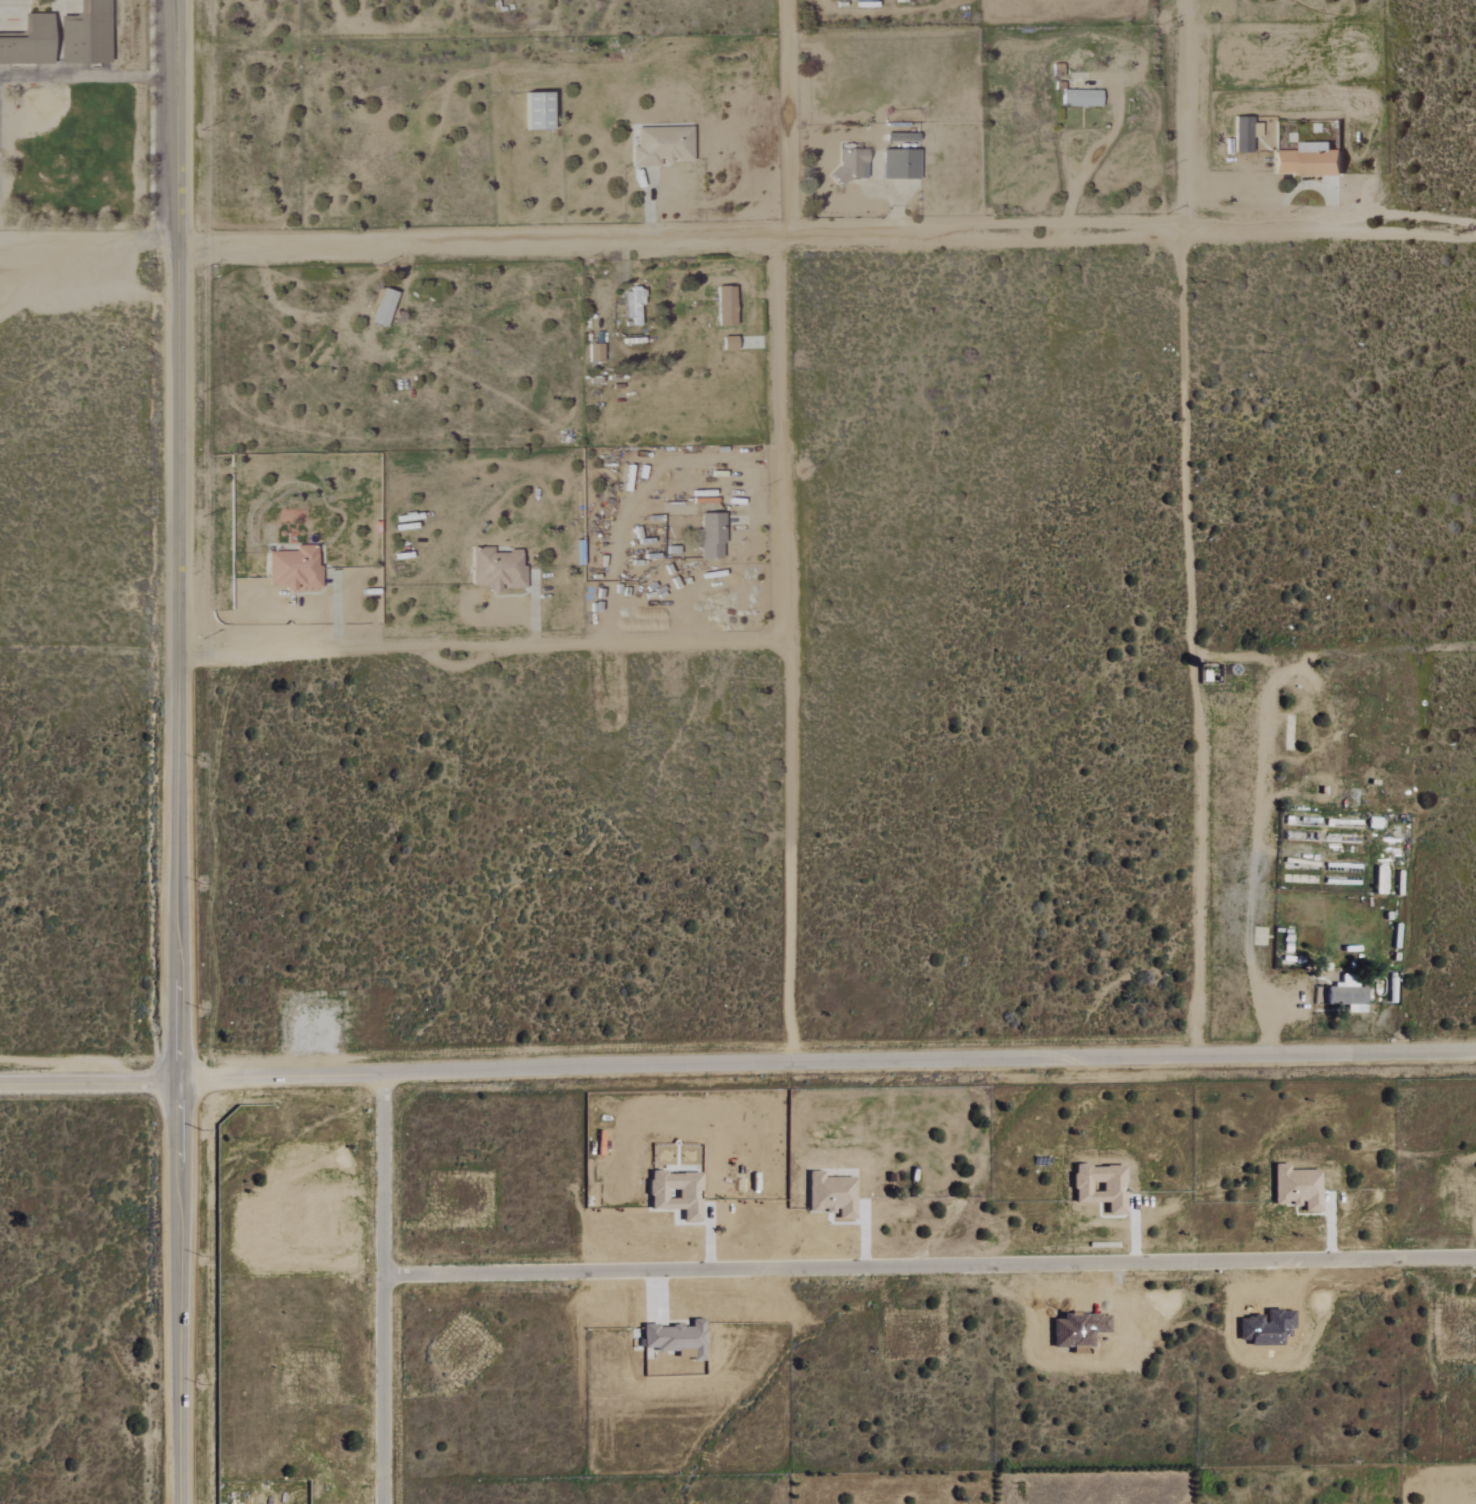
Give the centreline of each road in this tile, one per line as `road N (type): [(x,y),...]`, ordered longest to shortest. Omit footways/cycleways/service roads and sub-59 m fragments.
road 1 (tertiary): [(172,0),(181,1503)]
road 2 (residential): [(1475,1050),(178,1082)]
road 3 (residential): [(205,243),(1475,229)]
road 4 (residential): [(383,1279),(1475,1257)]
road 5 (residential): [(779,0),(798,1063)]
road 6 (residential): [(1172,0),(1196,657),(1198,1056)]
road 7 (residential): [(179,656),(398,645),(788,644)]
road 8 (residential): [(381,1075),(384,1503)]
road 9 (residential): [(1475,646),(1196,657)]
road 10 (residential): [(178,1082),(0,1082)]
road 11 (residential): [(0,240),(141,240)]
road 12 (track): [(1279,235),(1291,192),(1309,185),(1329,197),(1336,233)]

